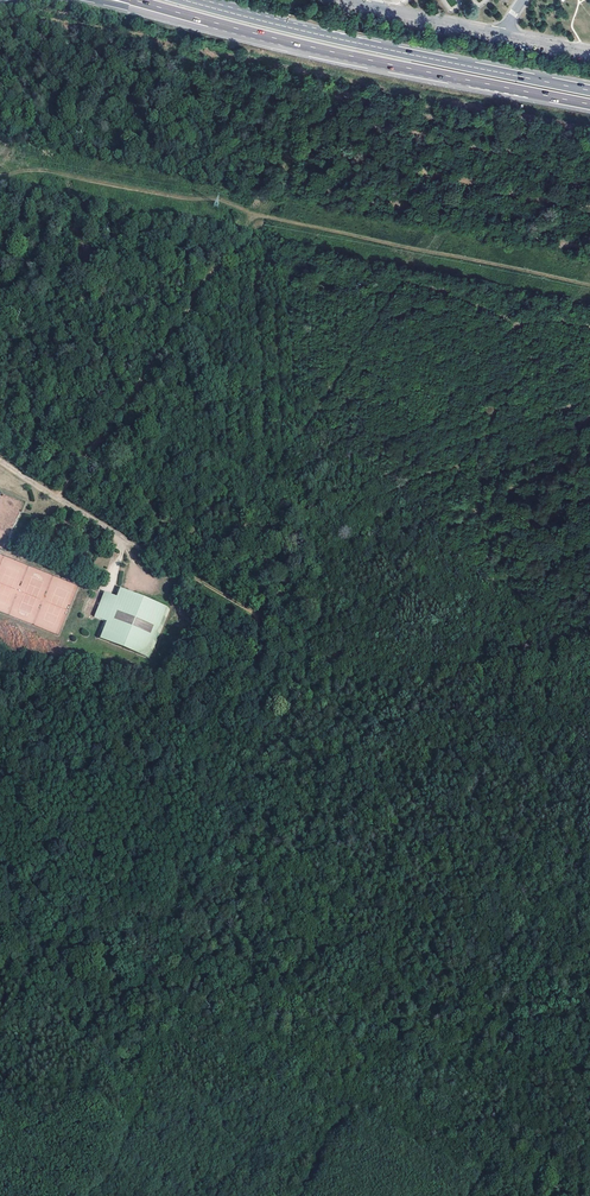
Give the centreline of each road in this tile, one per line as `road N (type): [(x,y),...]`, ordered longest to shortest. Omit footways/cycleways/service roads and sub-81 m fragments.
road 1 (track): [(589,283),(220,200),(32,171),(0,173)]
road 2 (track): [(196,579),(256,616),(260,670),(589,680)]
road 3 (motorway): [(589,91),(201,5)]
road 4 (track): [(282,672),(272,722),(235,798),(181,953),(161,996),(128,1018)]
road 5 (track): [(58,499),(256,214)]
road 6 (motorway): [(295,43),(589,106)]
road 7 (motorway): [(88,0),(295,43)]
road 8 (motorway): [(135,0),(295,43)]

